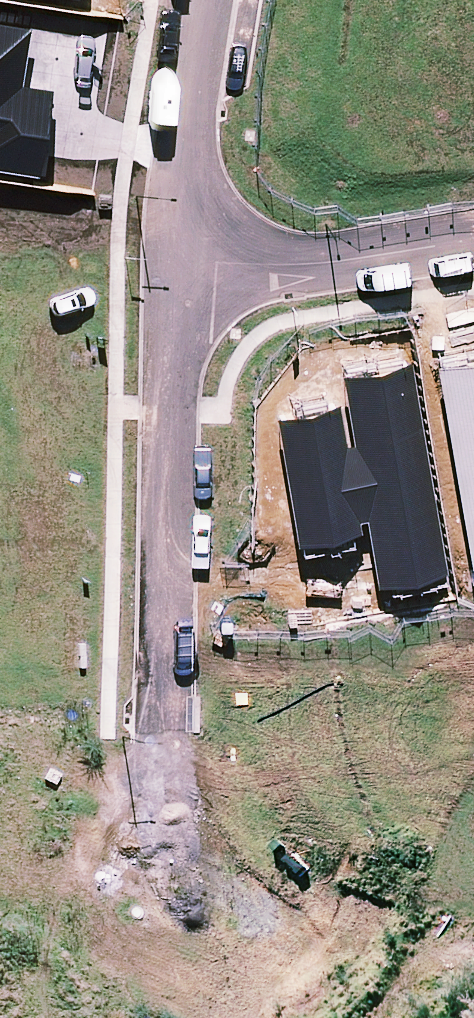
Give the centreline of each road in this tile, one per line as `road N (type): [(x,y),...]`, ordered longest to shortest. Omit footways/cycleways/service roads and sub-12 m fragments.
road 1 (residential): [(229,905),(193,871),(166,825),(153,736),(176,261)]
road 2 (residential): [(473,240),(327,262),(218,267),(176,261)]
road 3 (residential): [(176,261),(209,0)]
road 4 (residential): [(229,905),(308,956),(404,977),(473,966)]

